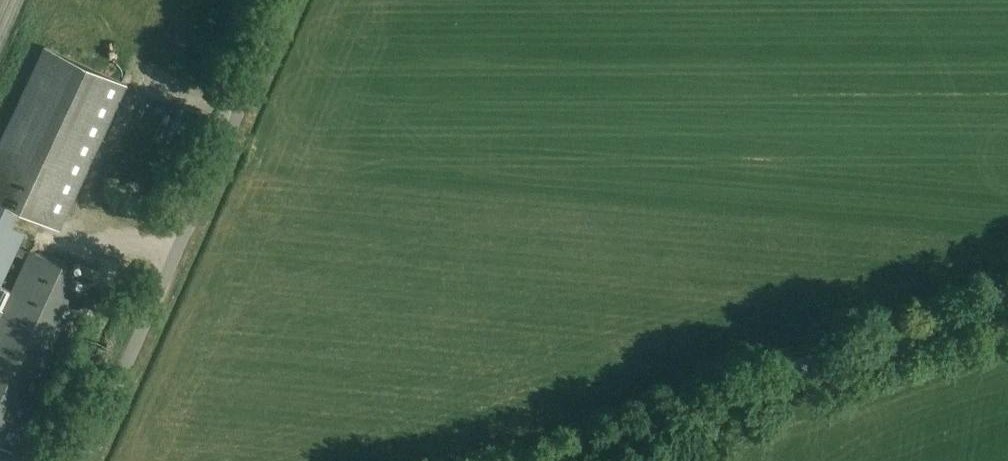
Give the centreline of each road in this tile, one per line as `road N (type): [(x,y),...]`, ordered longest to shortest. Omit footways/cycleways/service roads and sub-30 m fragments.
road 1 (tertiary): [(529,460),(1007,298)]
road 2 (unclassified): [(86,460),(291,0)]

